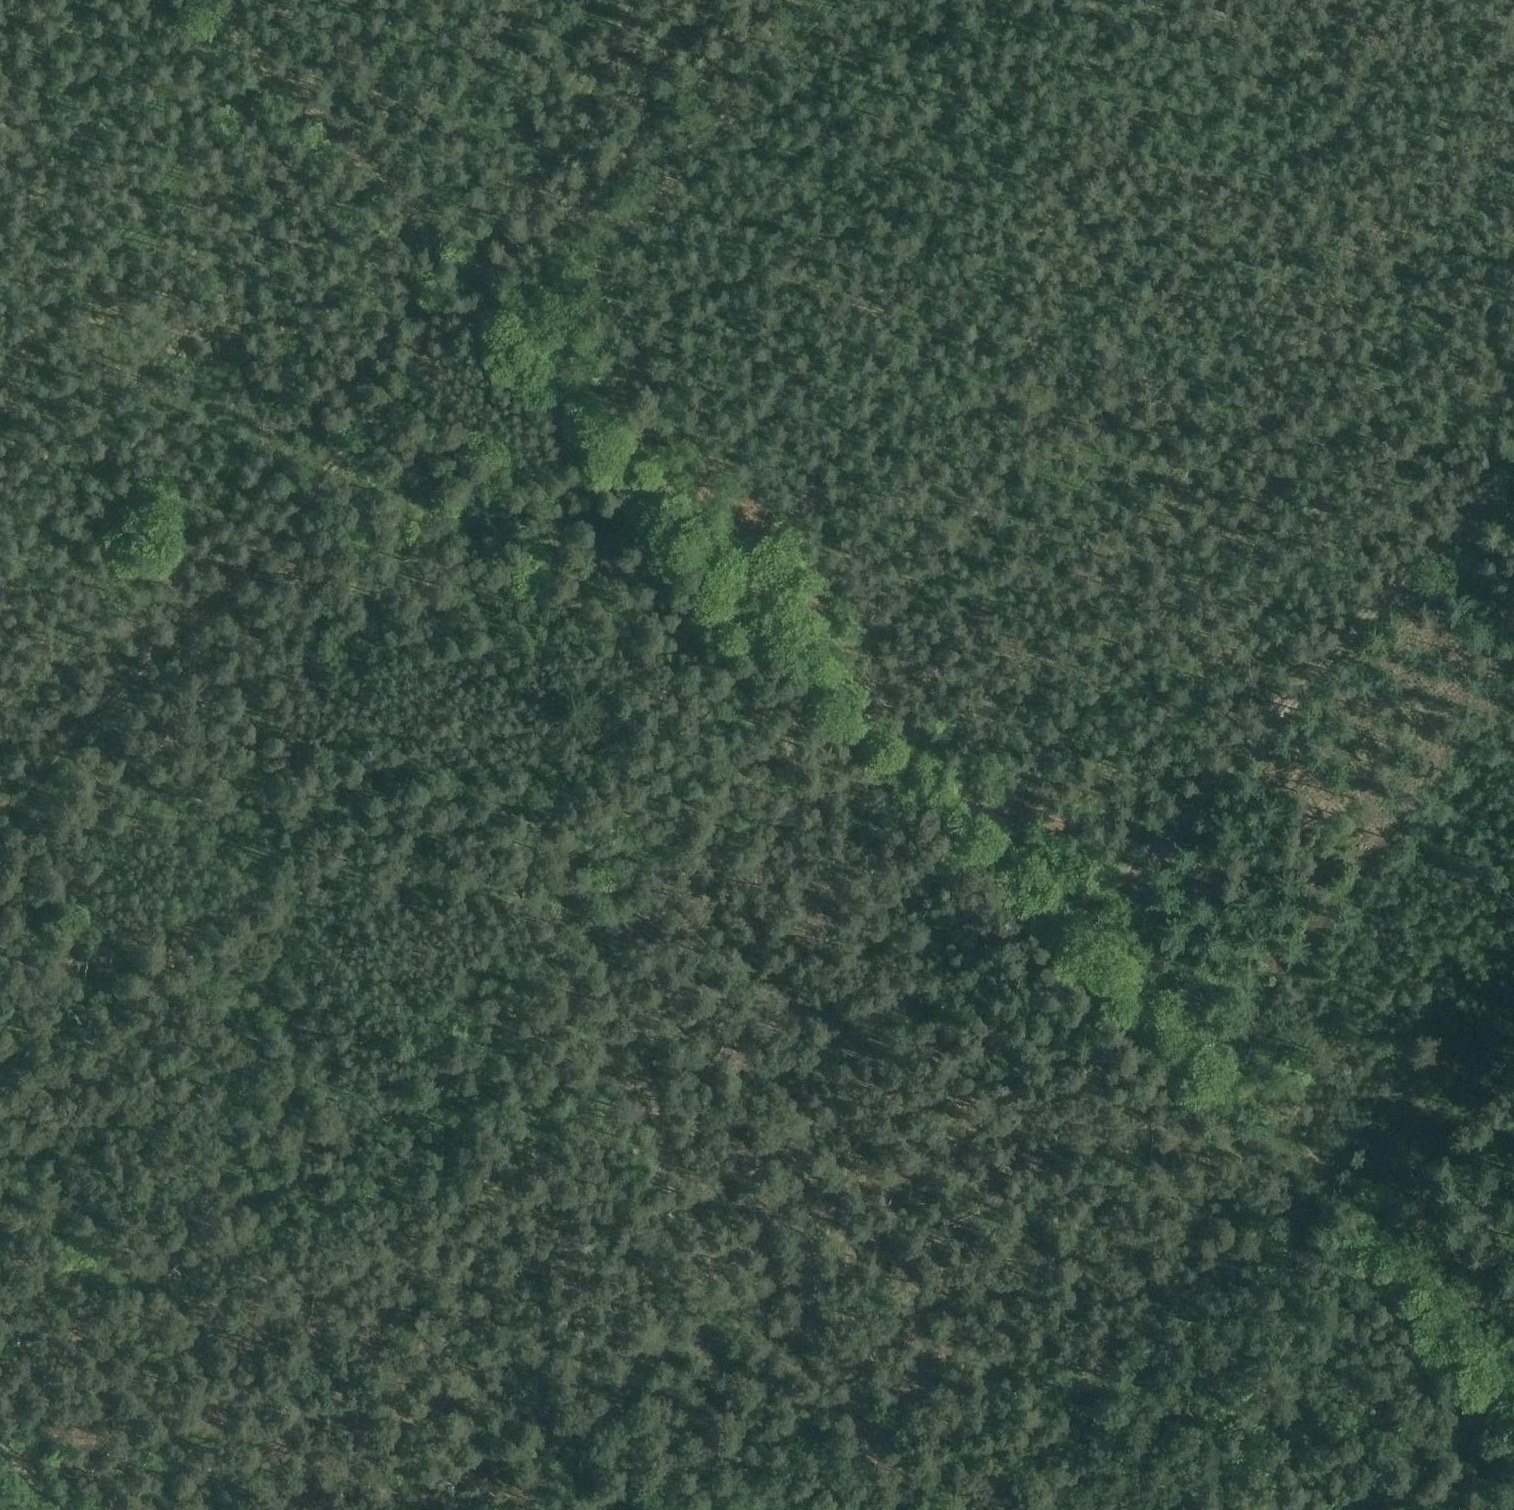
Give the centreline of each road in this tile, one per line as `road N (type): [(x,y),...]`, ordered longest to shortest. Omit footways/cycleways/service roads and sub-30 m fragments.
road 1 (track): [(207,0),(820,631),(1513,1373)]
road 2 (track): [(0,820),(492,293)]
road 3 (track): [(1513,471),(1142,861),(1078,908)]

